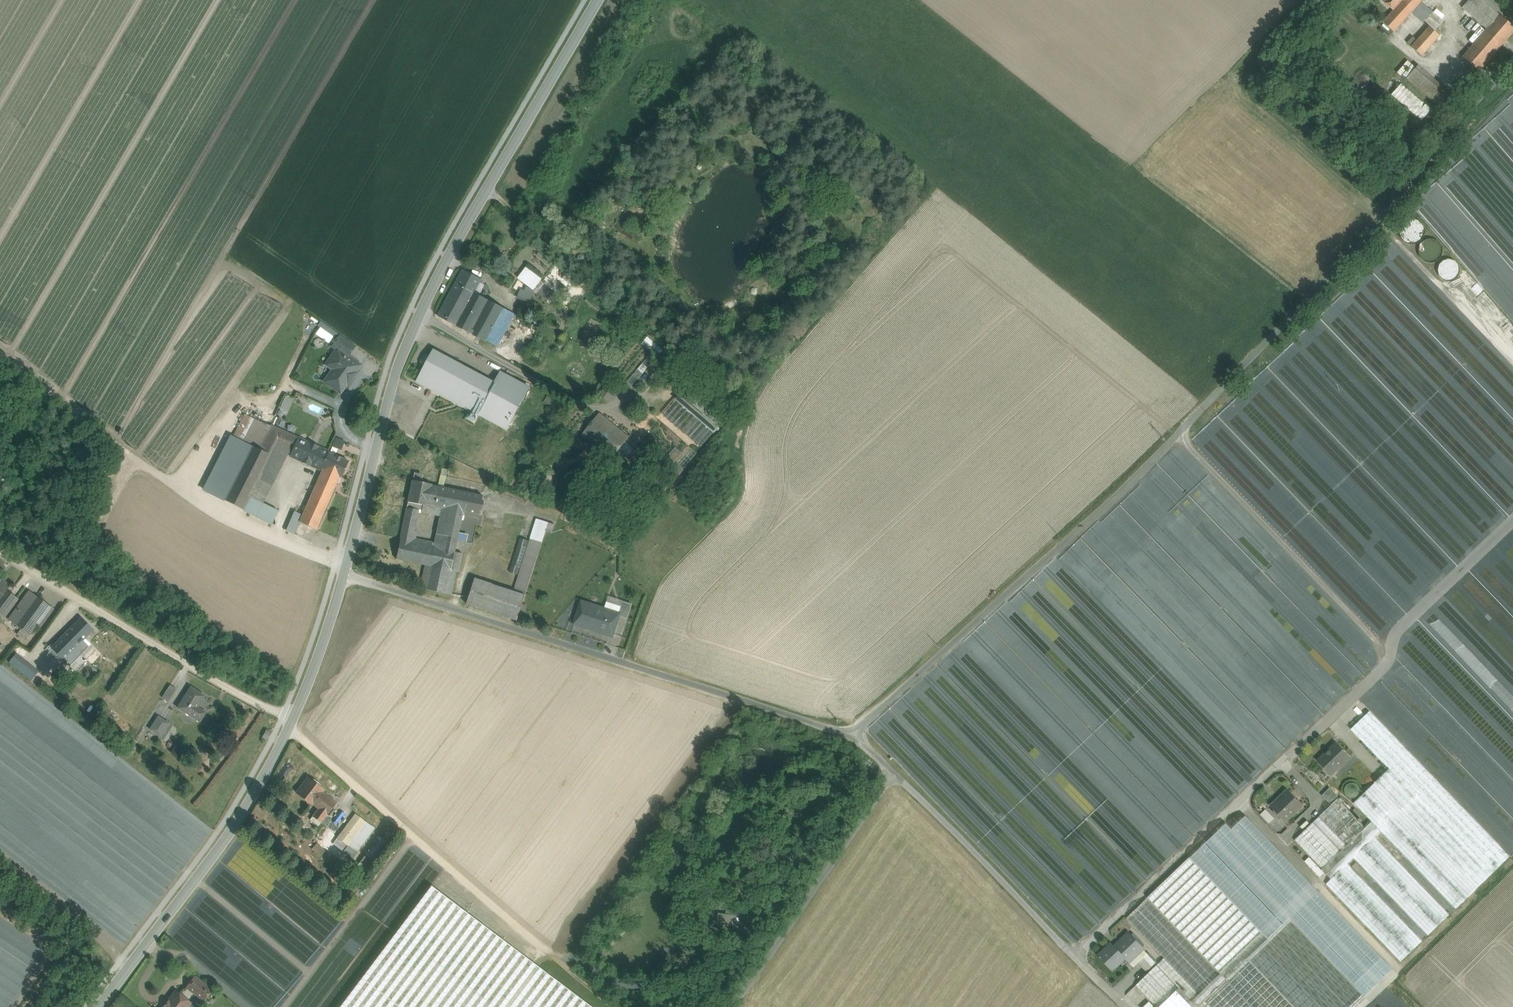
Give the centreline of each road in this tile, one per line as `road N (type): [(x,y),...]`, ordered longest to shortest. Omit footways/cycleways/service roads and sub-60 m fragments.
road 1 (unclassified): [(1512,65),(1341,266),(1178,435),(853,733)]
road 2 (tertiary): [(599,0),(420,315),(397,372),(344,575)]
road 3 (unclassified): [(853,733),(344,575)]
road 4 (tertiary): [(344,575),(268,769),(99,1006)]
road 5 (track): [(612,1006),(288,731)]
road 6 (unclassified): [(853,733),(892,773),(732,1006)]
road 7 (track): [(0,556),(261,706),(294,717)]
road 8 (track): [(892,773),(1126,1006)]
road 9 (track): [(1178,435),(1391,649)]
road 10 (track): [(1240,803),(1283,841),(1319,799),(1283,763)]

